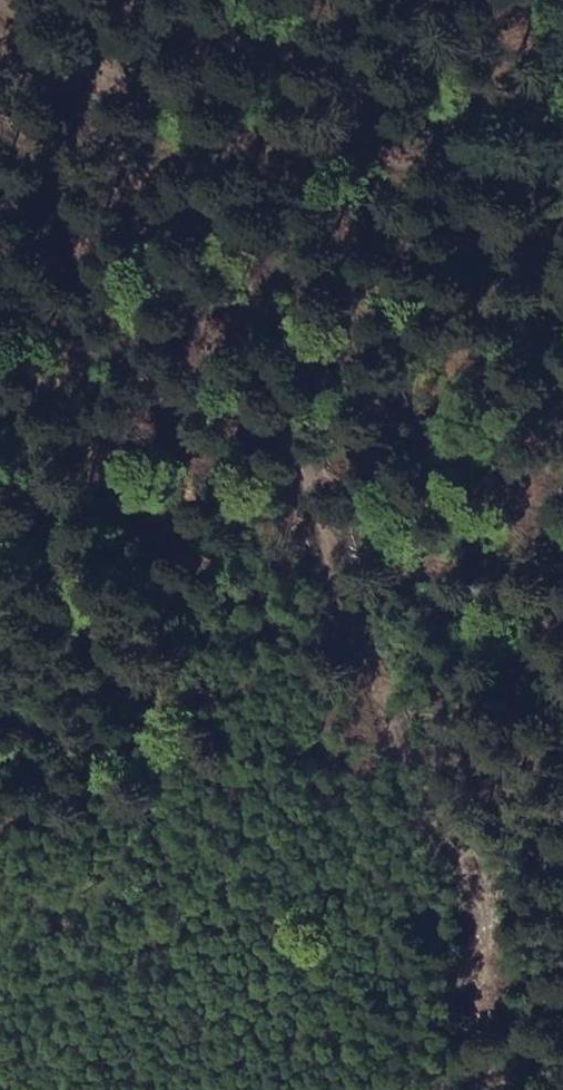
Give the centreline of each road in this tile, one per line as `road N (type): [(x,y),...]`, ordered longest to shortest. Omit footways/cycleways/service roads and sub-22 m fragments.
road 1 (track): [(562,189),(0,101)]

